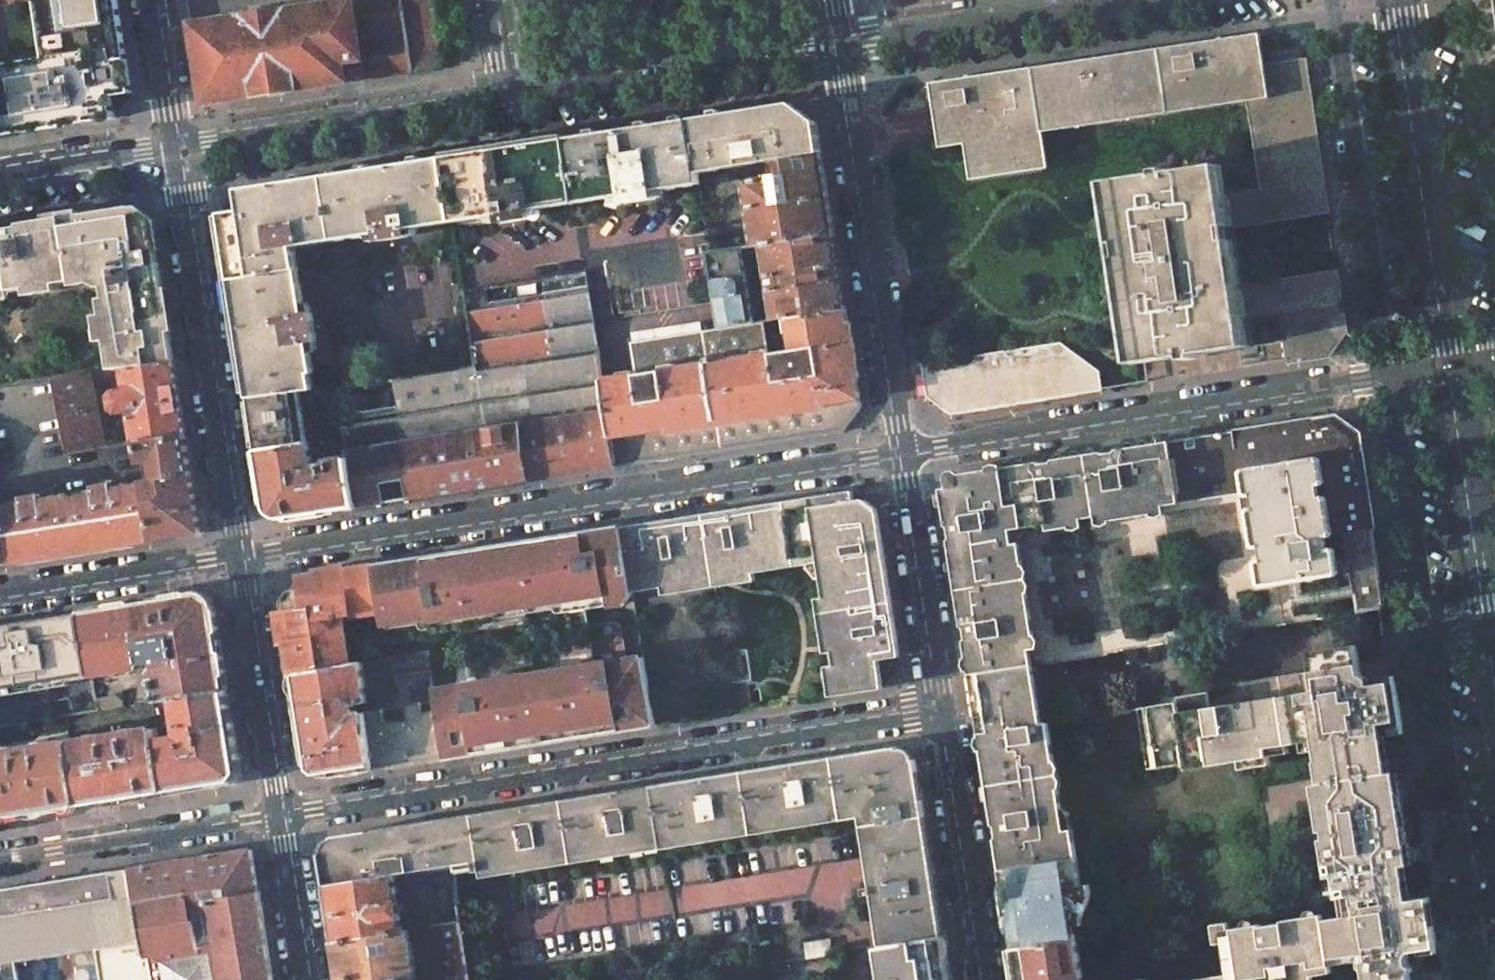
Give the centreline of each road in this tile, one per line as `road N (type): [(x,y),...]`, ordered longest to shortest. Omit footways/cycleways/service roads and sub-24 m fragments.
road 1 (residential): [(282,814),(941,711)]
road 2 (residential): [(902,453),(244,556)]
road 3 (residential): [(1396,372),(902,453)]
road 4 (residential): [(180,144),(244,556)]
road 5 (residential): [(902,453),(839,44)]
road 6 (residential): [(1336,0),(1396,372)]
road 7 (primary): [(1400,0),(1454,362)]
road 8 (residential): [(1431,628),(1484,979)]
road 9 (residential): [(509,94),(839,44)]
road 10 (residential): [(180,144),(509,94)]
road 11 (residential): [(0,859),(282,814)]
road 12 (residential): [(983,979),(941,711)]
road 13 (residential): [(941,711),(902,453)]
road 14 (residential): [(244,556),(282,814)]
road 15 (primary): [(1454,362),(1490,618)]
road 16 (residential): [(1396,372),(1431,628)]
road 17 (residential): [(839,44),(1093,5)]
road 18 (residential): [(244,556),(0,593)]
road 19 (residential): [(1494,228),(1460,0)]
road 20 (residential): [(0,172),(180,144)]
road 21 (residential): [(282,814),(307,979)]
road 22 (residential): [(157,0),(180,144)]

